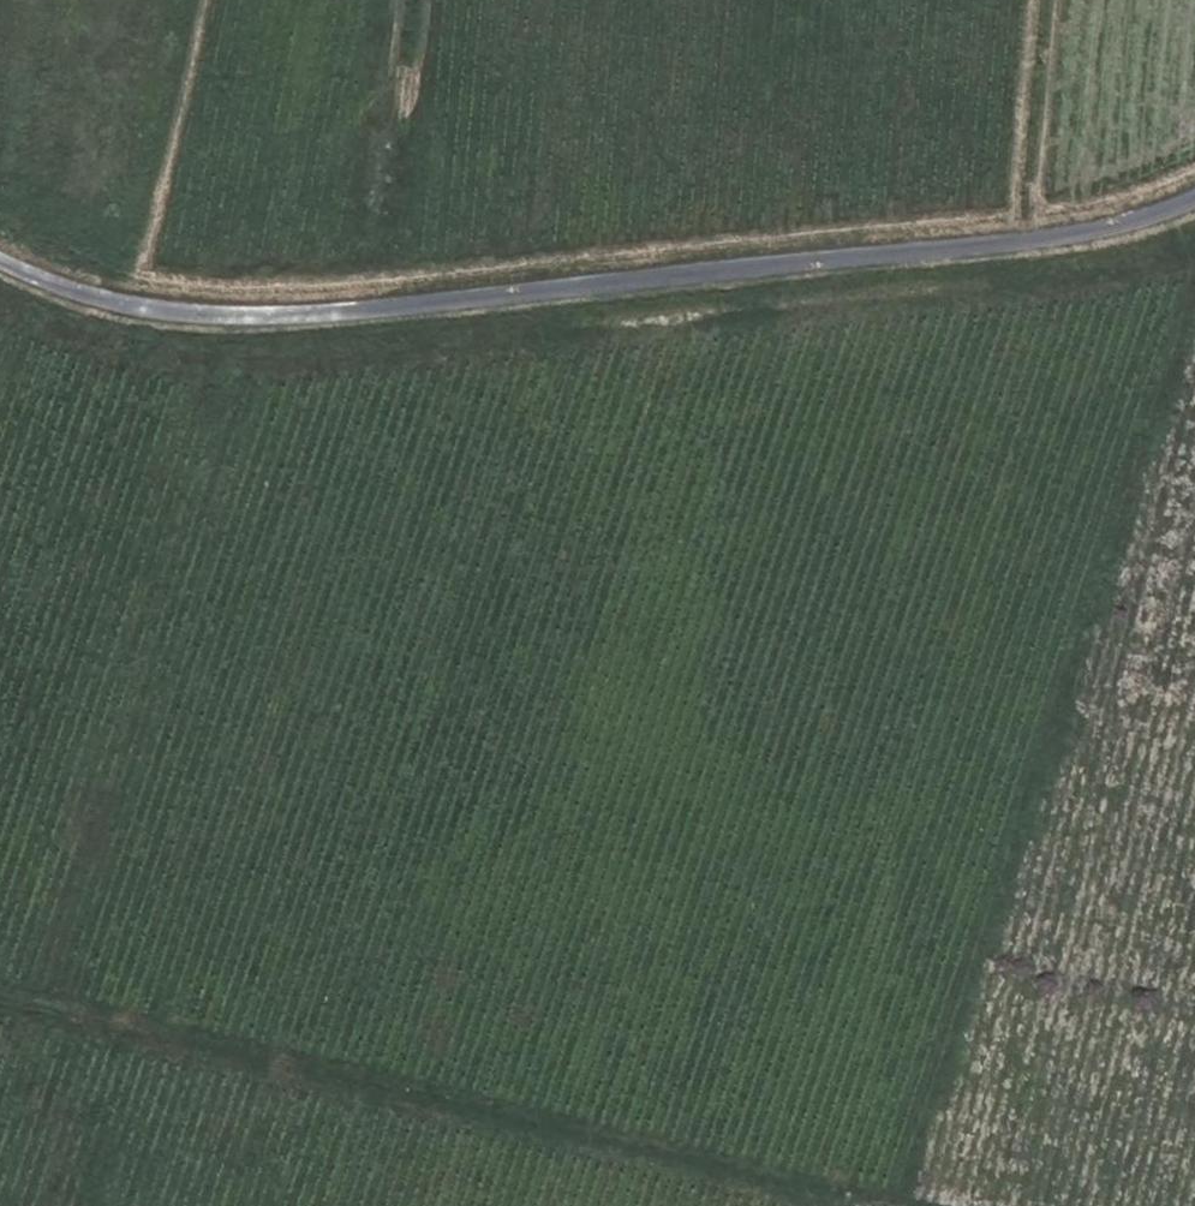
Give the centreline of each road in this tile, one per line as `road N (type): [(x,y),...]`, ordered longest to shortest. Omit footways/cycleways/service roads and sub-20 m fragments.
road 1 (unclassified): [(1194,206),(238,315),(97,303),(0,256)]

